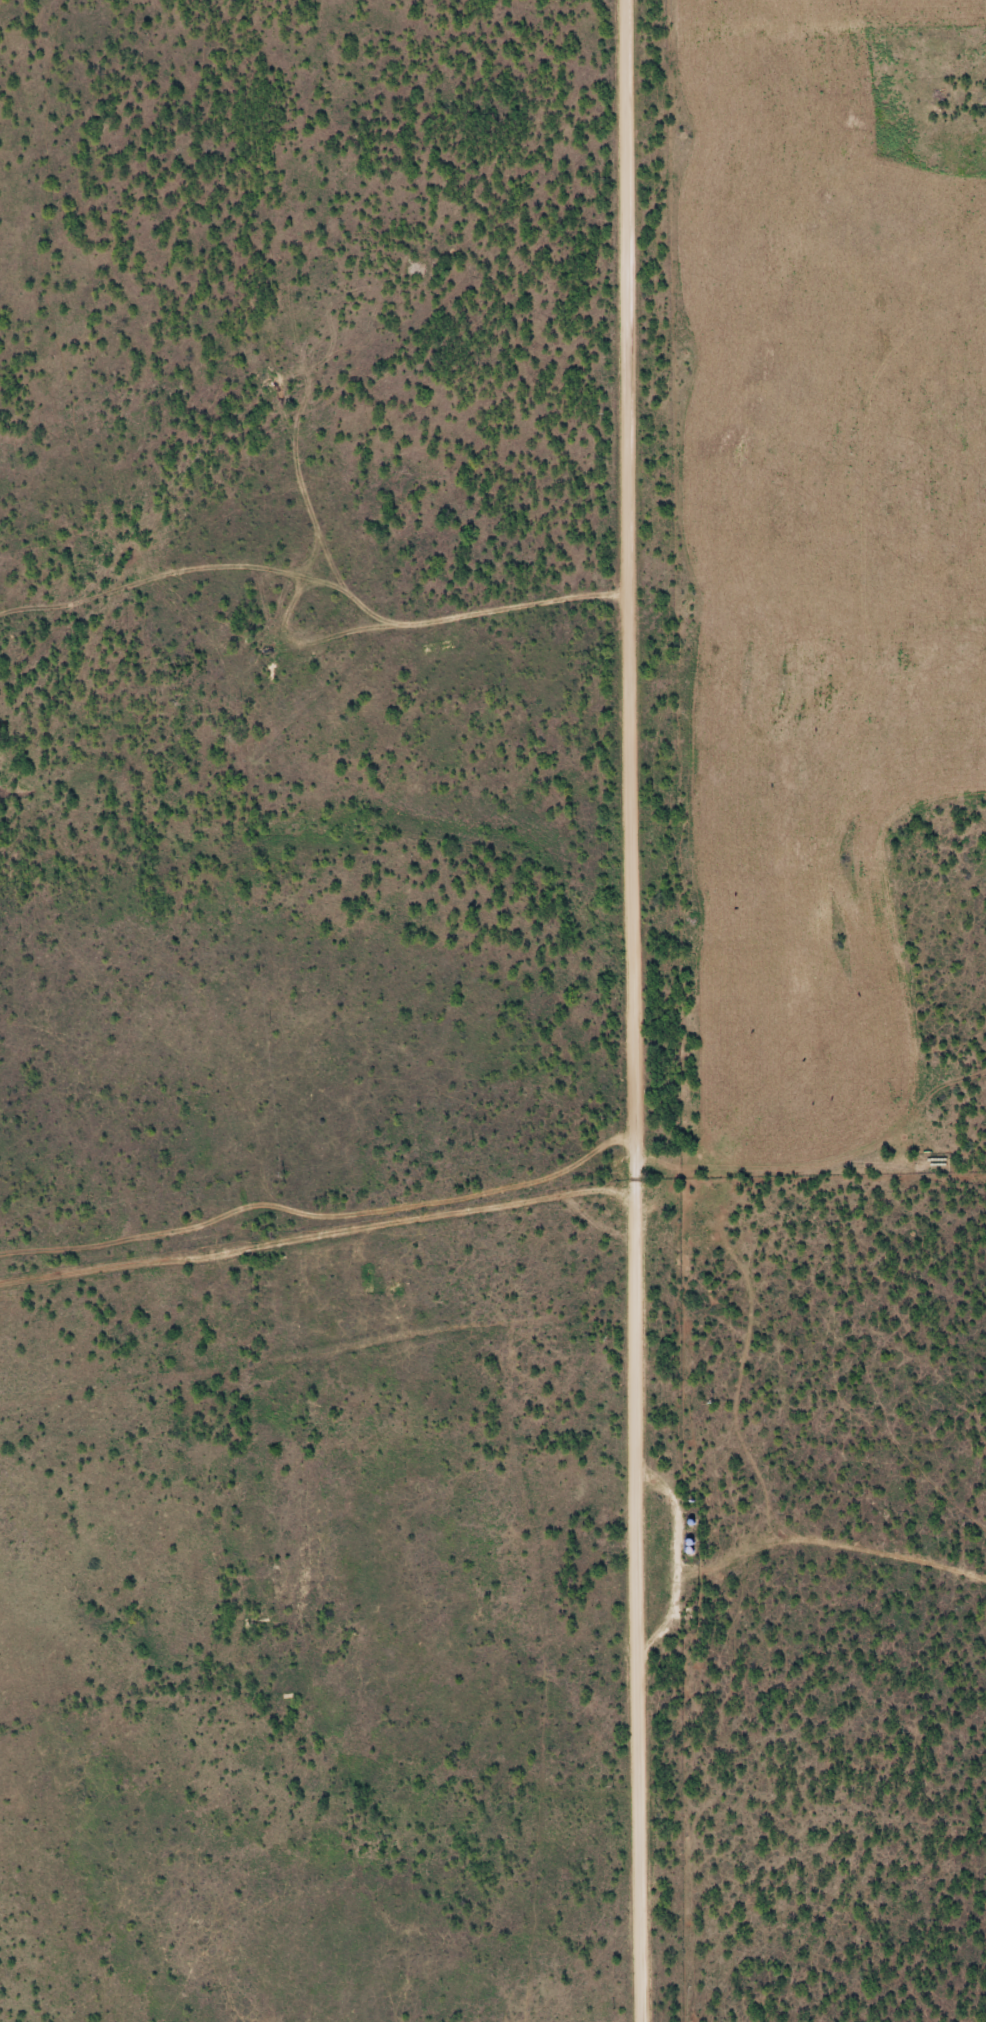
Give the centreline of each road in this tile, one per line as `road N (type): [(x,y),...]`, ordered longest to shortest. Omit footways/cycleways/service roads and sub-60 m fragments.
road 1 (residential): [(628,2021),(638,1761),(623,1263),(628,0)]
road 2 (residential): [(627,1923),(430,1923),(355,1842),(309,1572),(284,1258),(269,1247),(203,1034),(208,998),(173,922),(0,355)]

